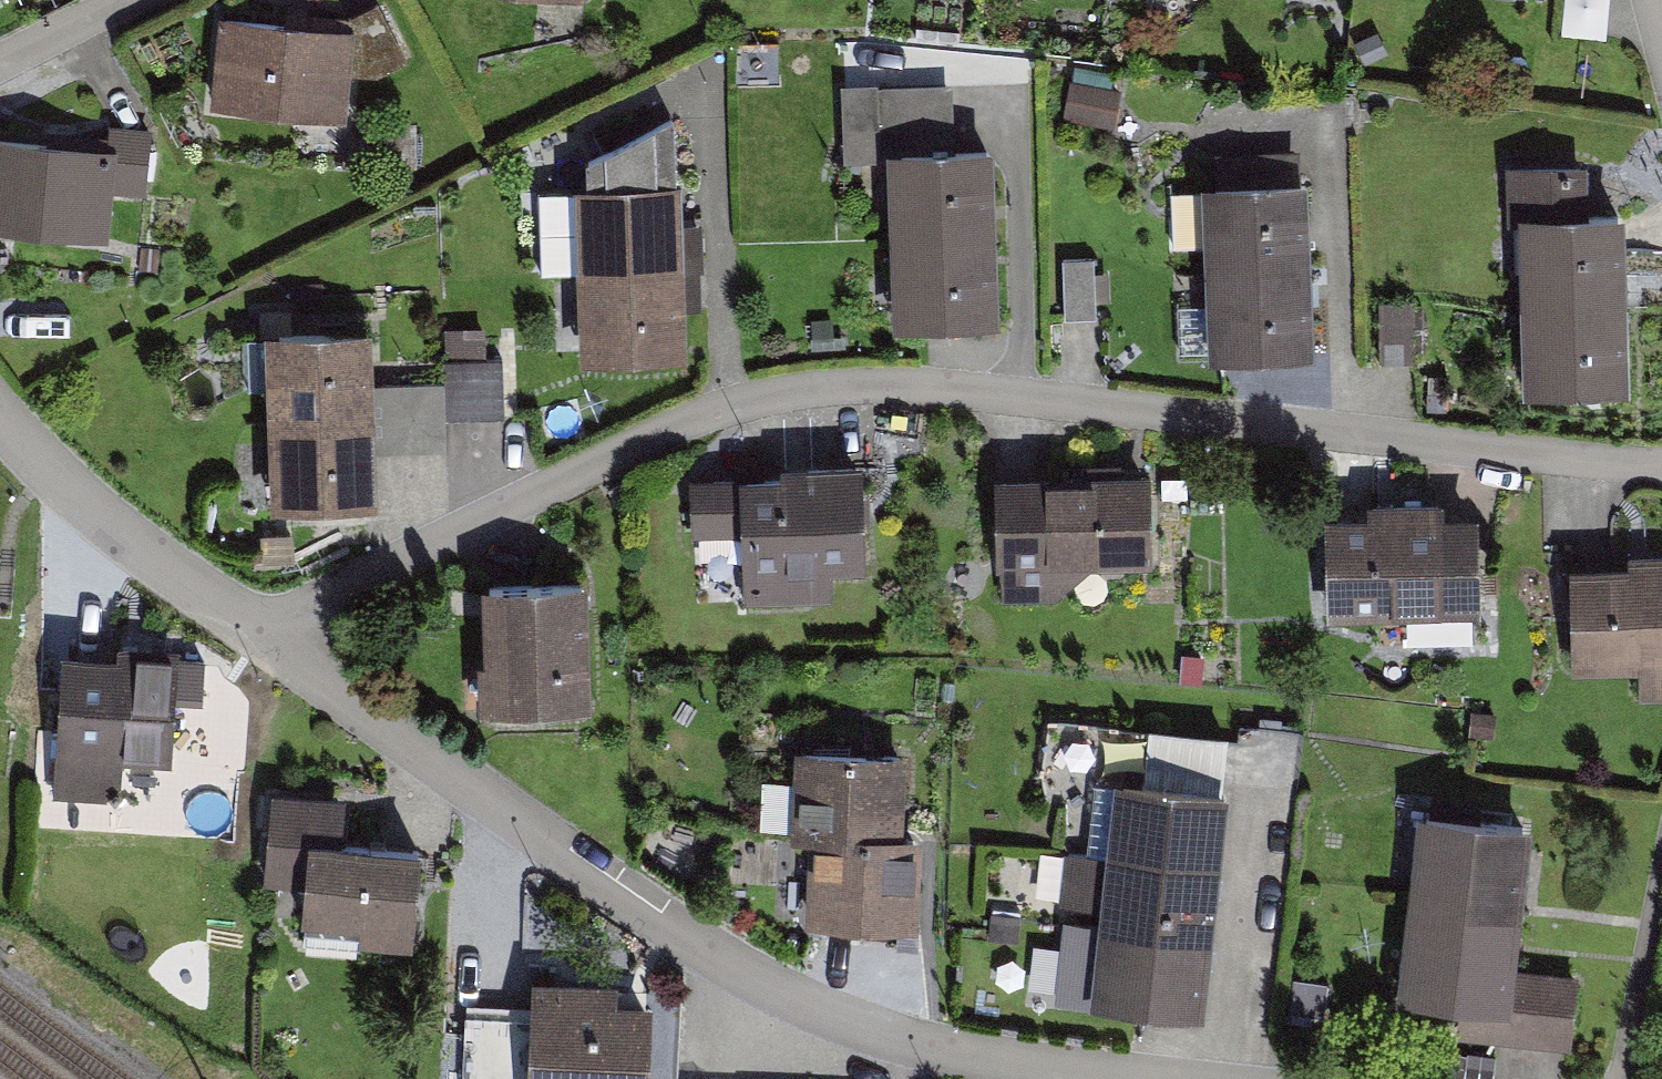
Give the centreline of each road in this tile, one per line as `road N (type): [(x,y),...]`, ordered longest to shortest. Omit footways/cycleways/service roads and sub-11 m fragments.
road 1 (residential): [(1661,466),(844,382),(684,419),(258,632)]
road 2 (residential): [(258,632),(704,949),(778,992),(856,1027),(950,1054),(1171,1078)]
road 3 (residential): [(0,413),(116,528),(258,632)]
road 4 (residential): [(0,68),(131,0)]

